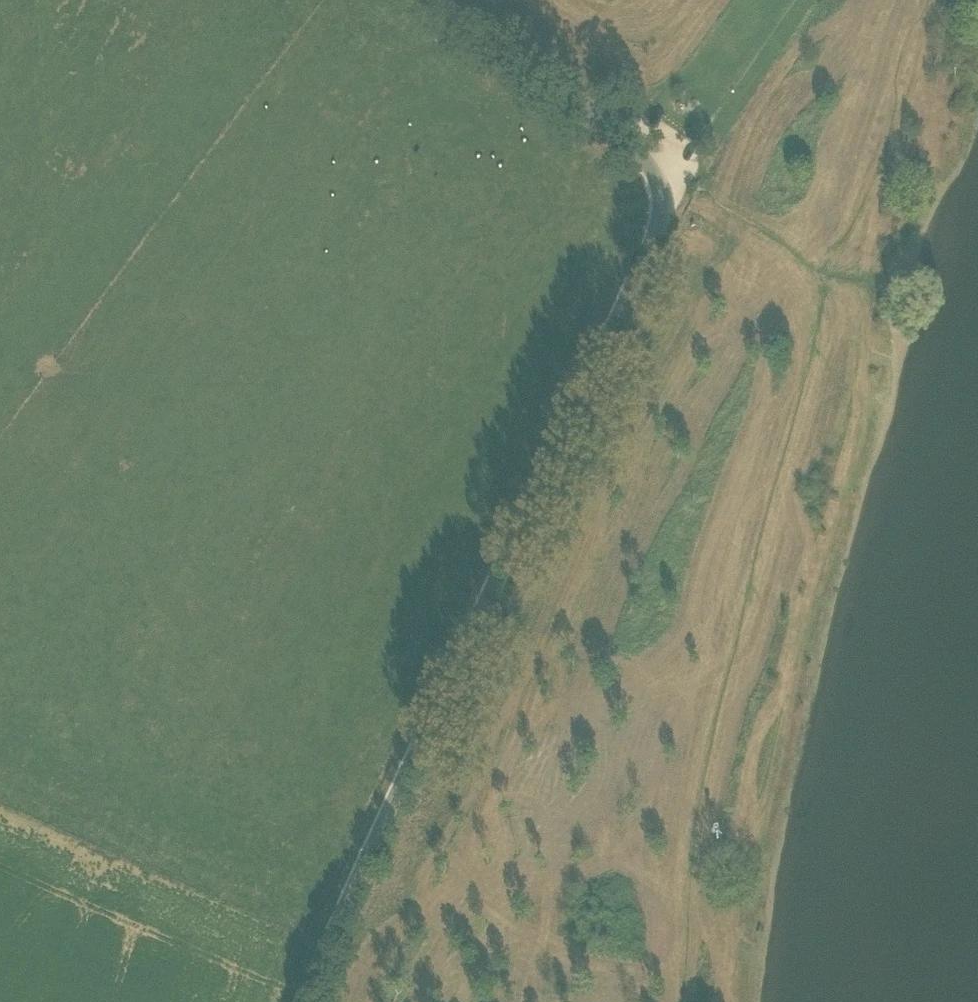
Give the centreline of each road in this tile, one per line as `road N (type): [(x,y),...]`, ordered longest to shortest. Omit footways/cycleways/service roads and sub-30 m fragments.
road 1 (unclassified): [(314,1001),(662,210),(647,161),(625,138),(445,0)]

